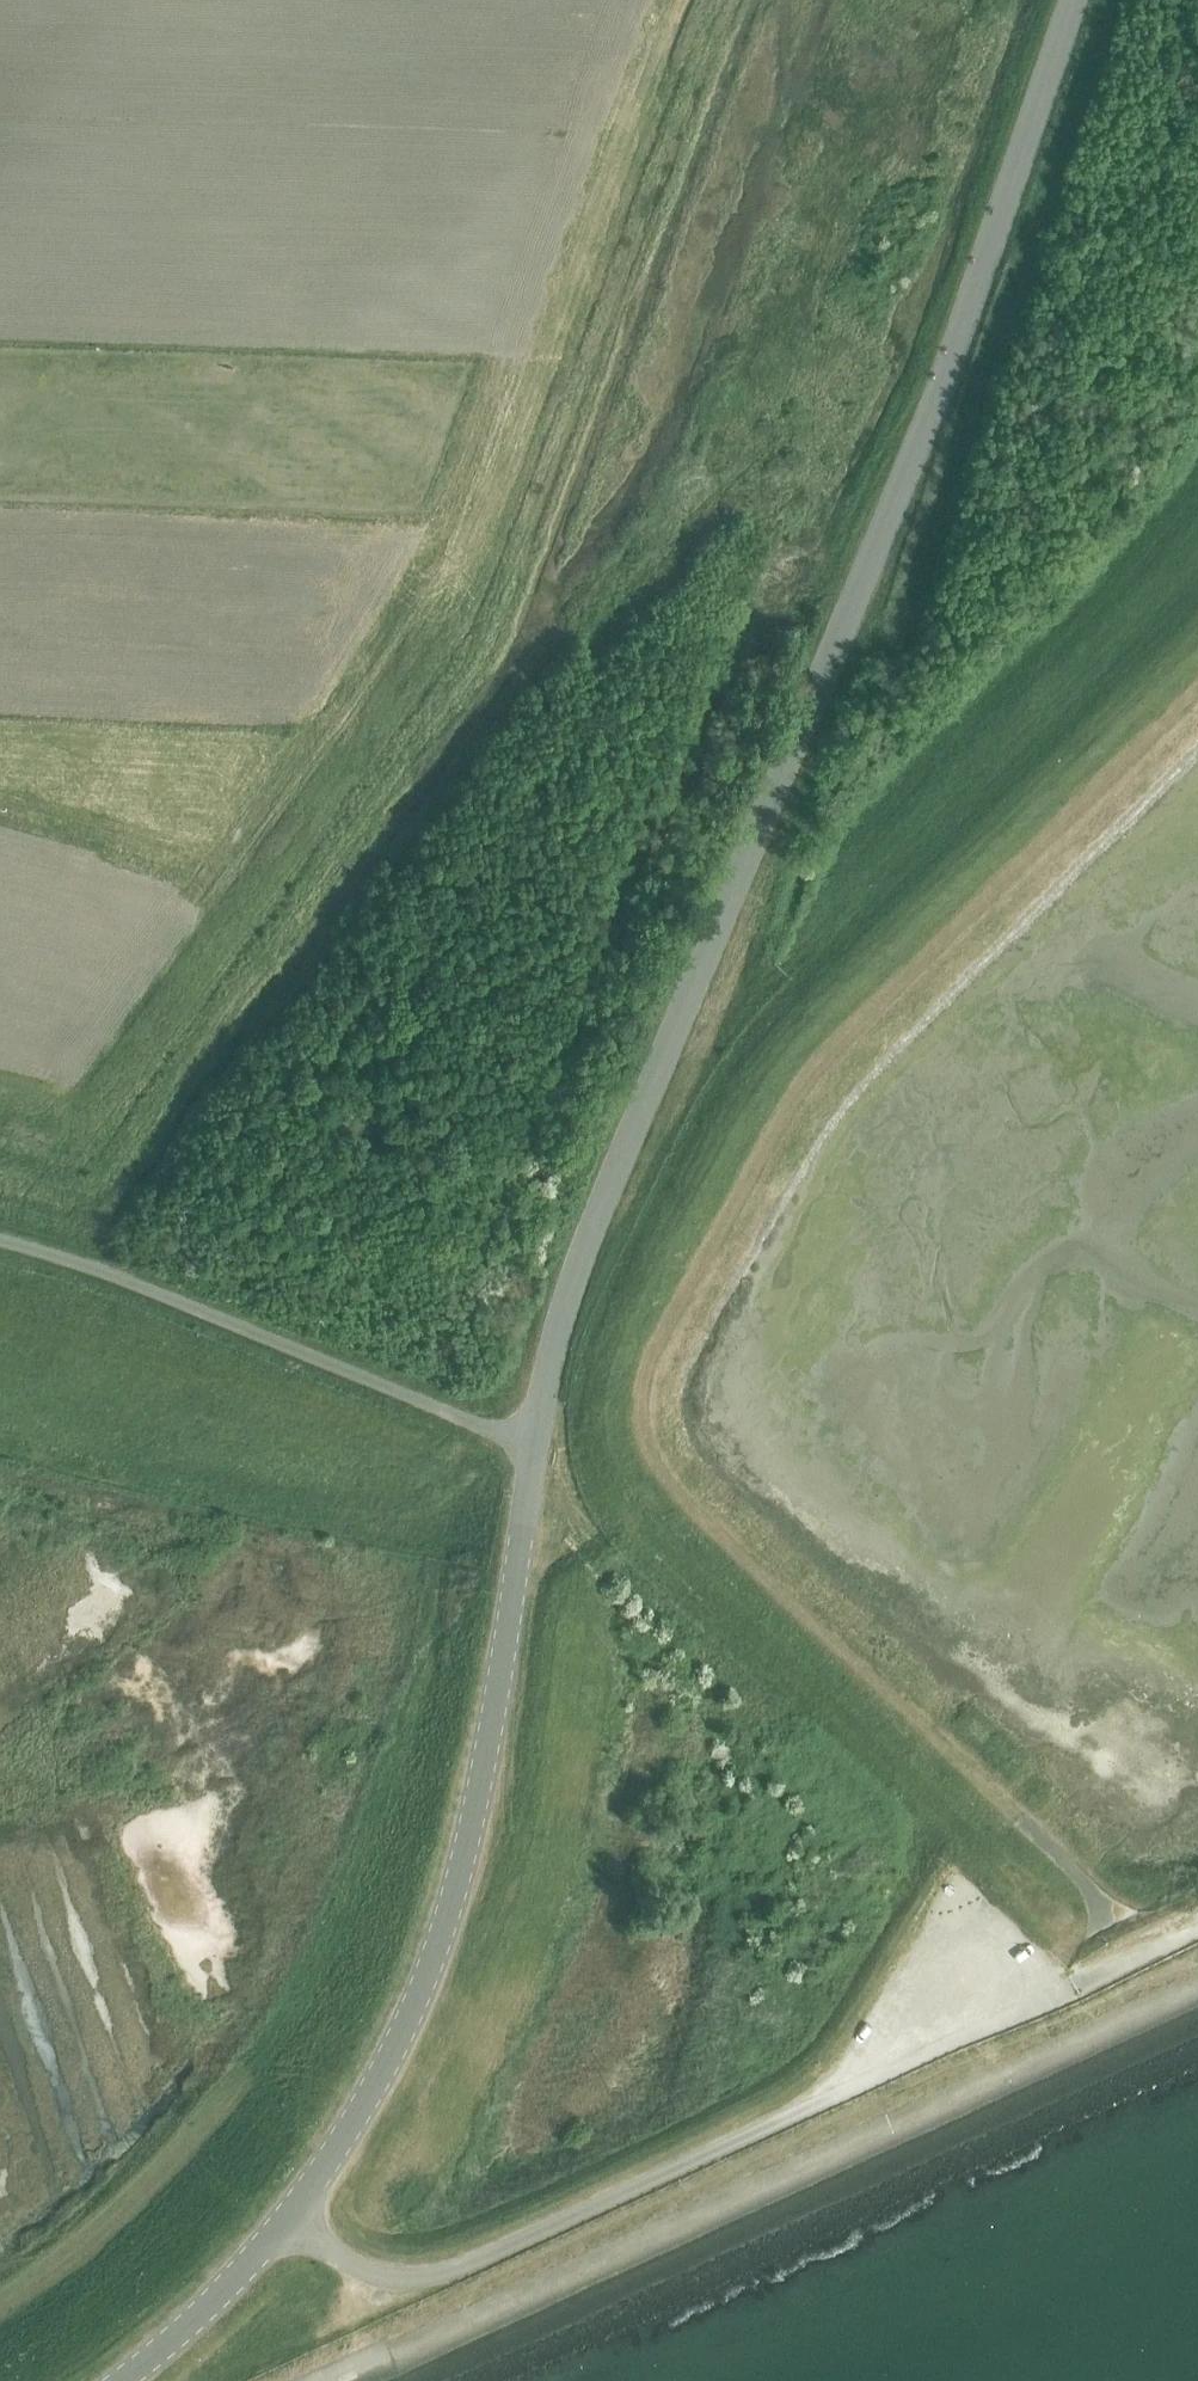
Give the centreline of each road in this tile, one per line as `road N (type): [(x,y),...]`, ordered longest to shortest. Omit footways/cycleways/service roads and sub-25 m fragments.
road 1 (track): [(1197,627),(833,986),(761,1072),(628,1307),(609,1388),(610,1447),(645,1513),(1037,1878),(1100,1912),(1120,1909),(1153,1937),(1072,1982)]
road 2 (unclassified): [(536,1444),(581,1258),(955,350),(1073,0)]
road 3 (unclassified): [(120,2380),(285,2221),(358,2114),(422,1988),(493,1723),(536,1444)]
road 4 (unclassified): [(536,1444),(450,1431),(414,1409),(0,1253)]

